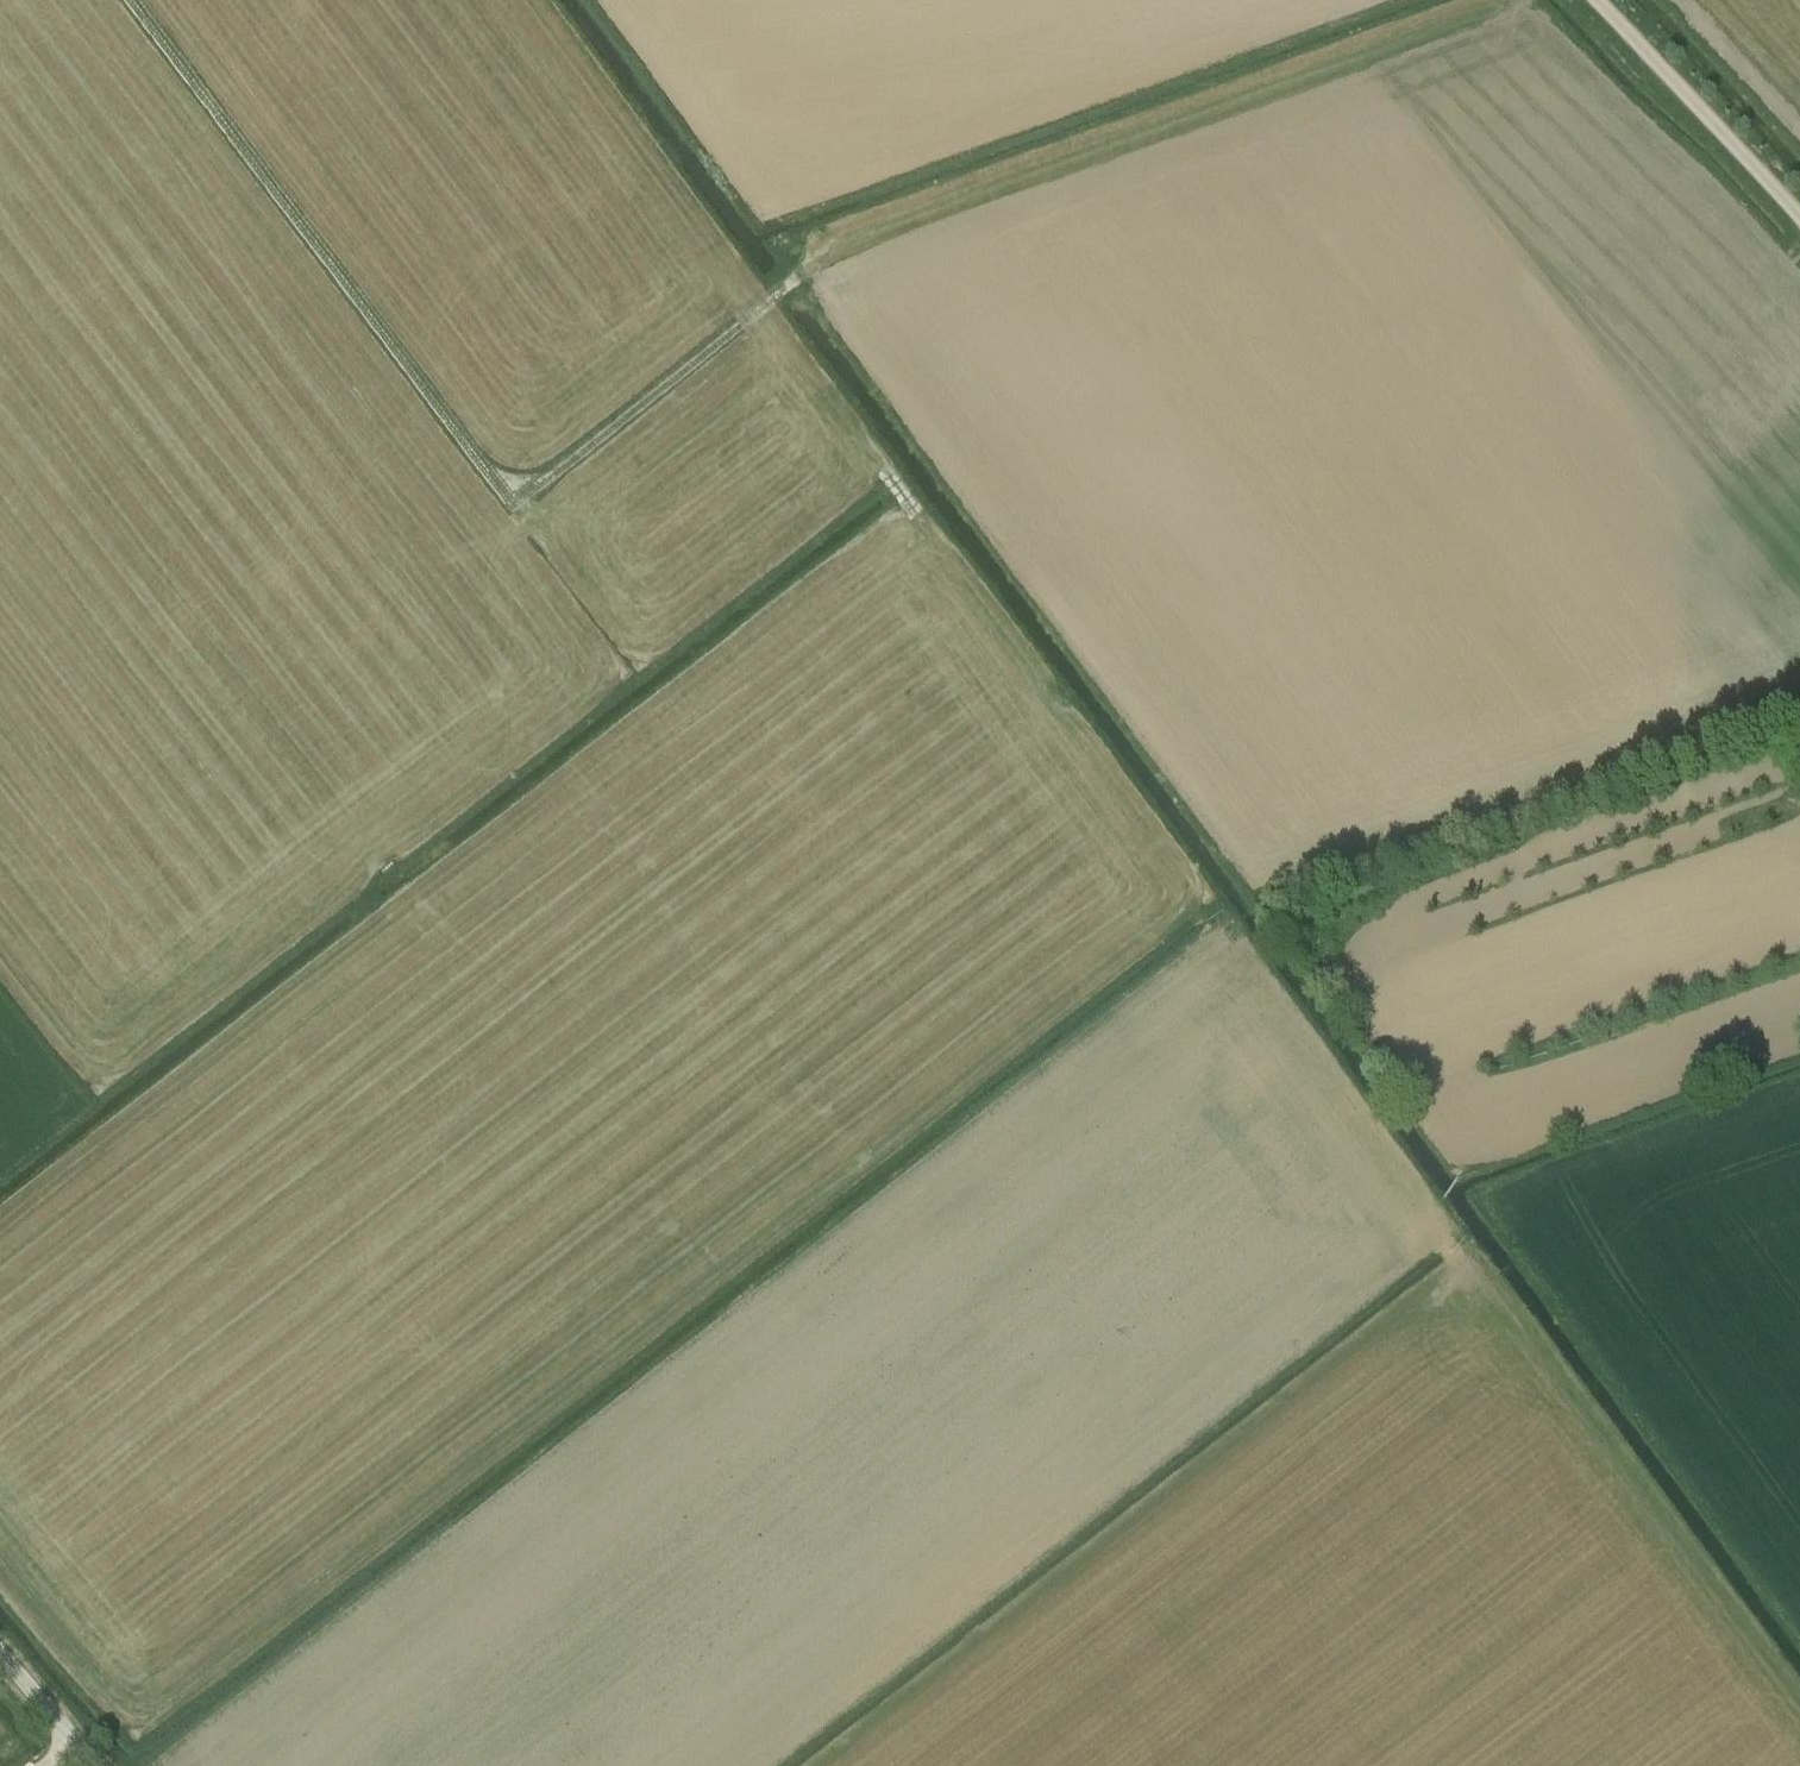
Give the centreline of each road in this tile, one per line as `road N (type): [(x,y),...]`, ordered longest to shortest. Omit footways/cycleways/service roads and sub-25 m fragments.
road 1 (unclassified): [(1799,201),(1600,0)]
road 2 (unclassified): [(84,1765),(0,1665)]

